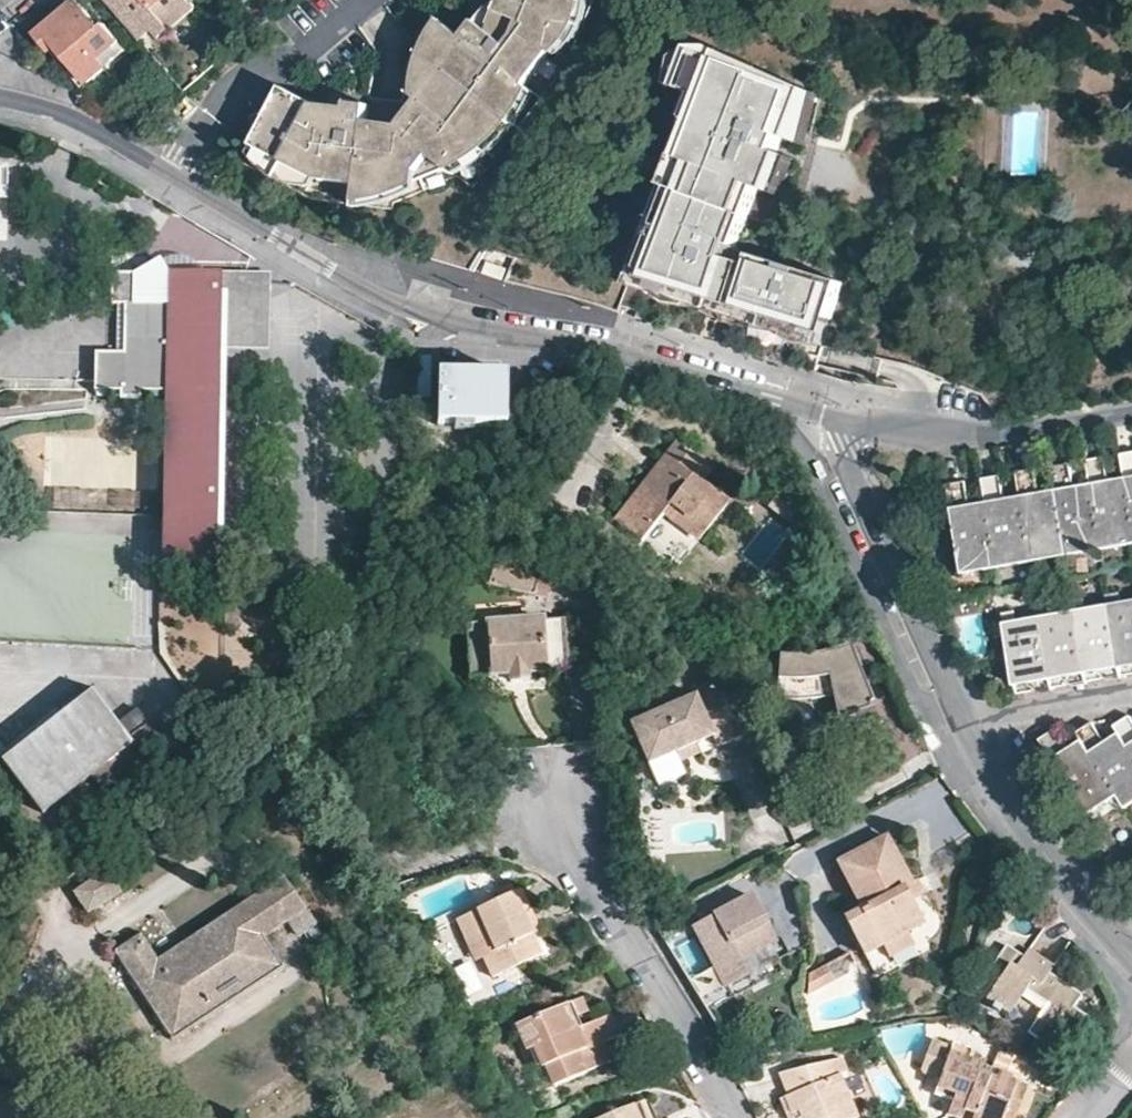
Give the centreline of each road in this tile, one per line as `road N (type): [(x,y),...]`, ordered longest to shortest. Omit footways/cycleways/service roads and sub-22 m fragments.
road 1 (residential): [(0,99),(72,119),(354,284),(419,312),(613,344),(840,409)]
road 2 (residential): [(1131,951),(1024,828),(982,766),(839,446),(840,409)]
road 3 (residential): [(545,814),(736,1117)]
road 4 (residential): [(840,409),(917,429),(1131,406)]

